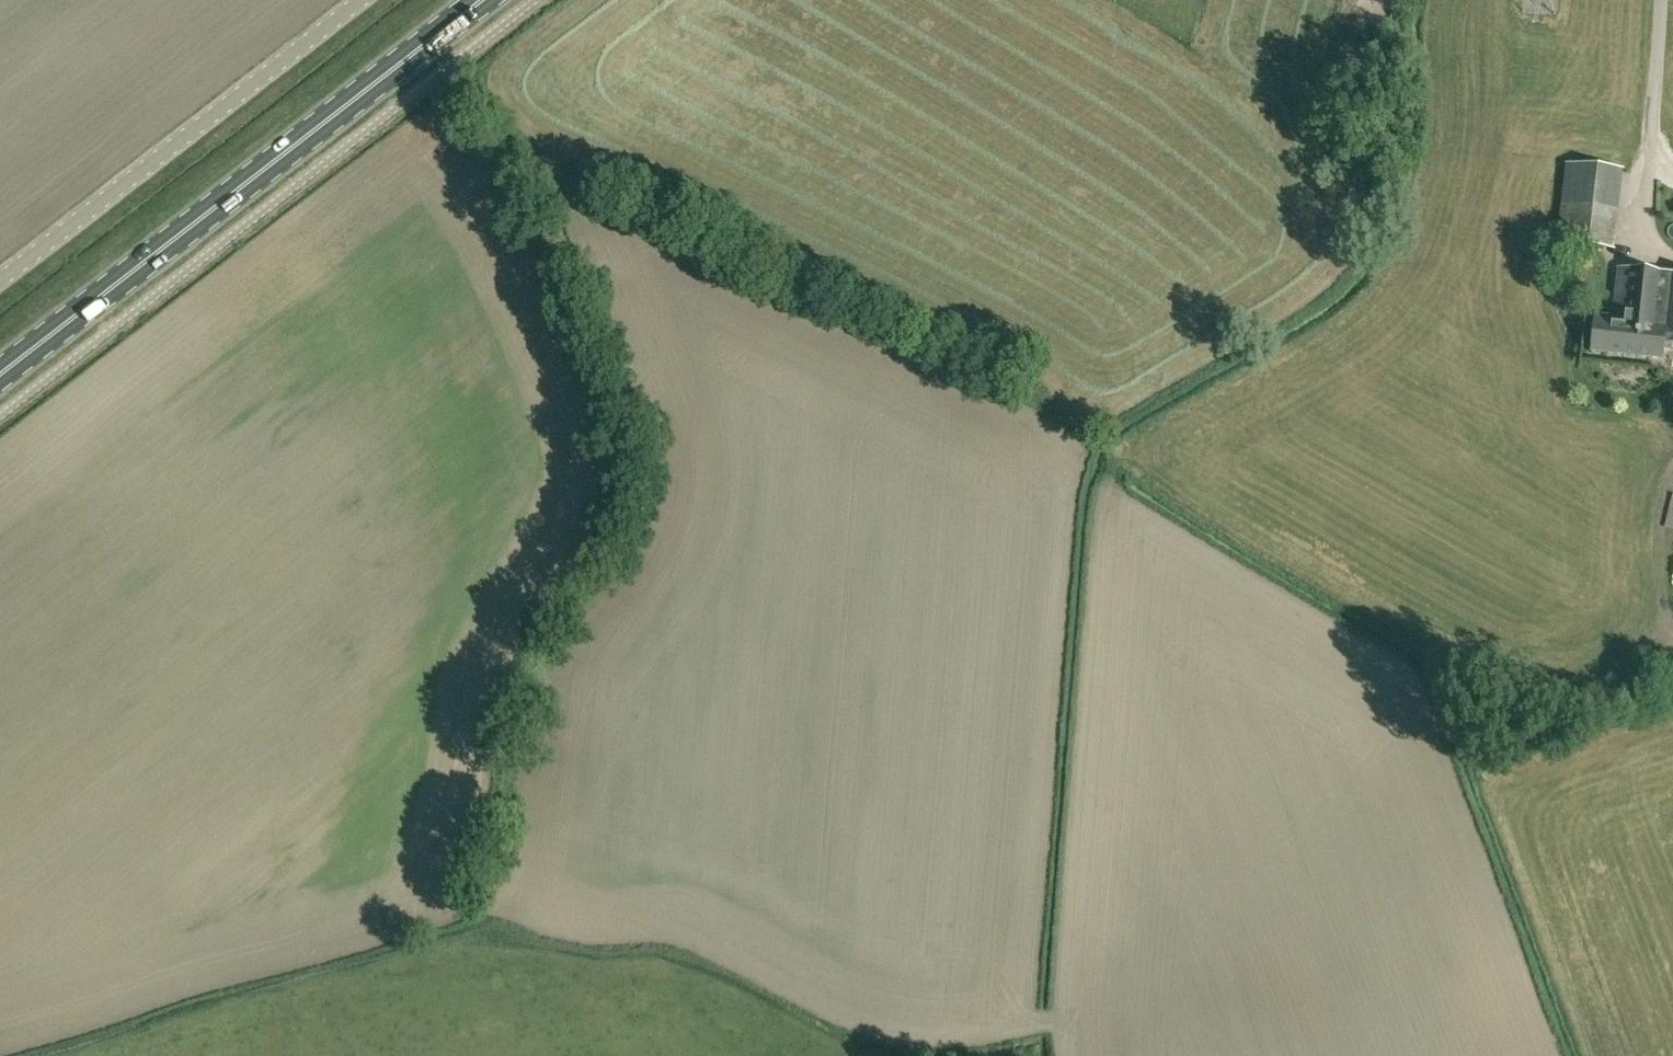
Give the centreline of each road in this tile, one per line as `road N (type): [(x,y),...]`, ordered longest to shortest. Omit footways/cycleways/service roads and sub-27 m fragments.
road 1 (primary): [(0,382),(498,0)]
road 2 (unclassified): [(0,284),(363,0)]

